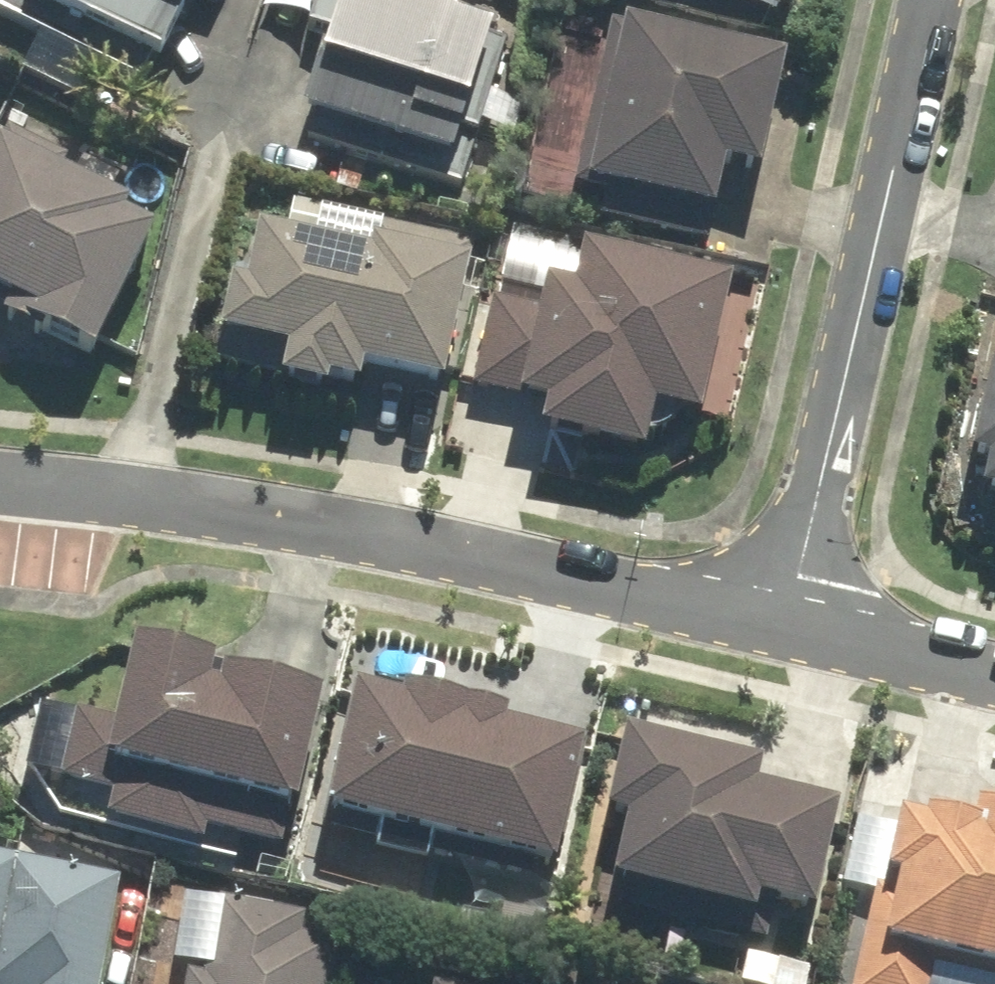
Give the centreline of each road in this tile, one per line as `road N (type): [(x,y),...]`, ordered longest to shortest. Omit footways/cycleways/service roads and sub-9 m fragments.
road 1 (residential): [(0,484),(311,521),(789,631)]
road 2 (residential): [(789,631),(927,0)]
road 3 (residential): [(789,631),(994,680)]

